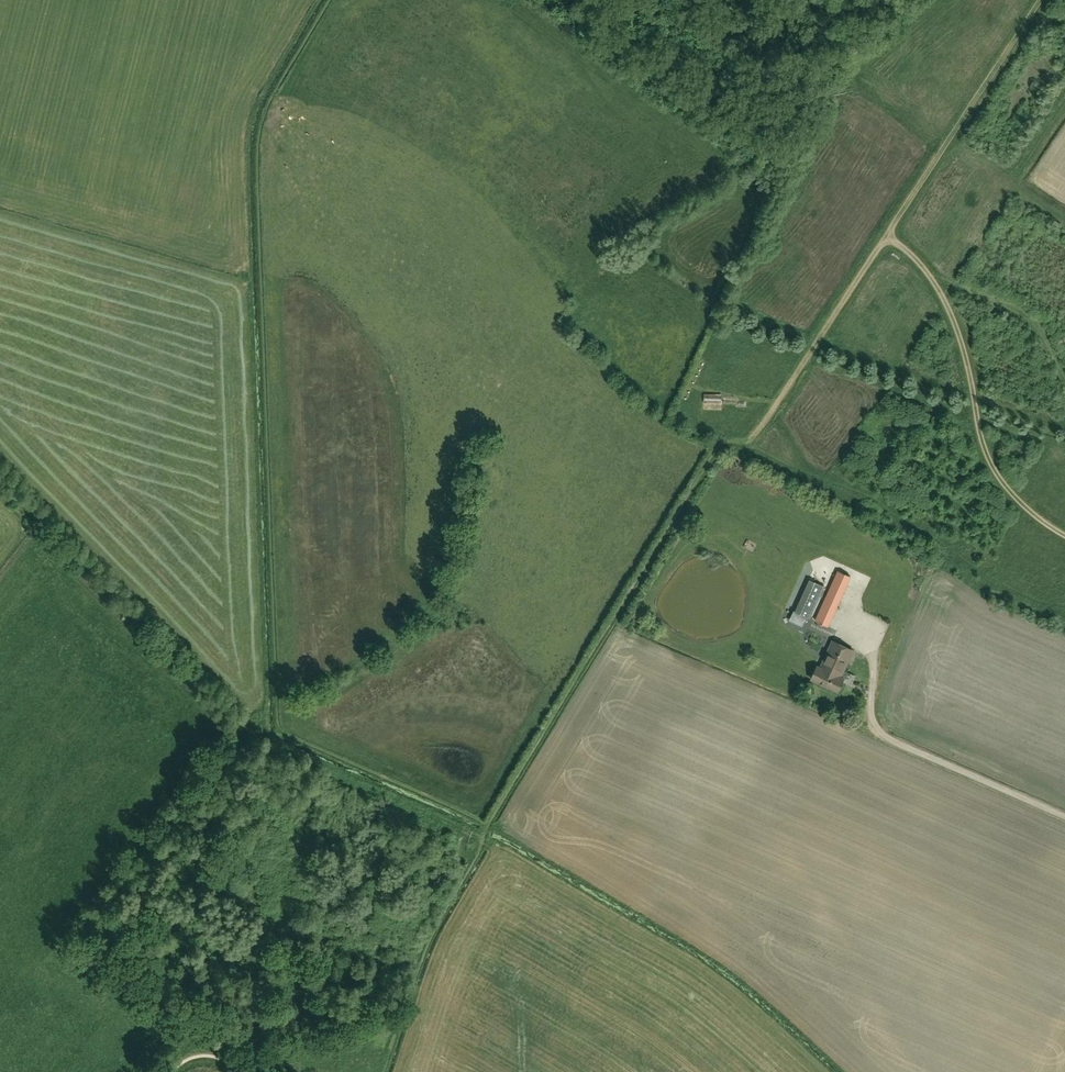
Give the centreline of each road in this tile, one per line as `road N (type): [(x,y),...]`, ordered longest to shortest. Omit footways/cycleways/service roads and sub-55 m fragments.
road 1 (unclassified): [(1064,817),(870,726)]

